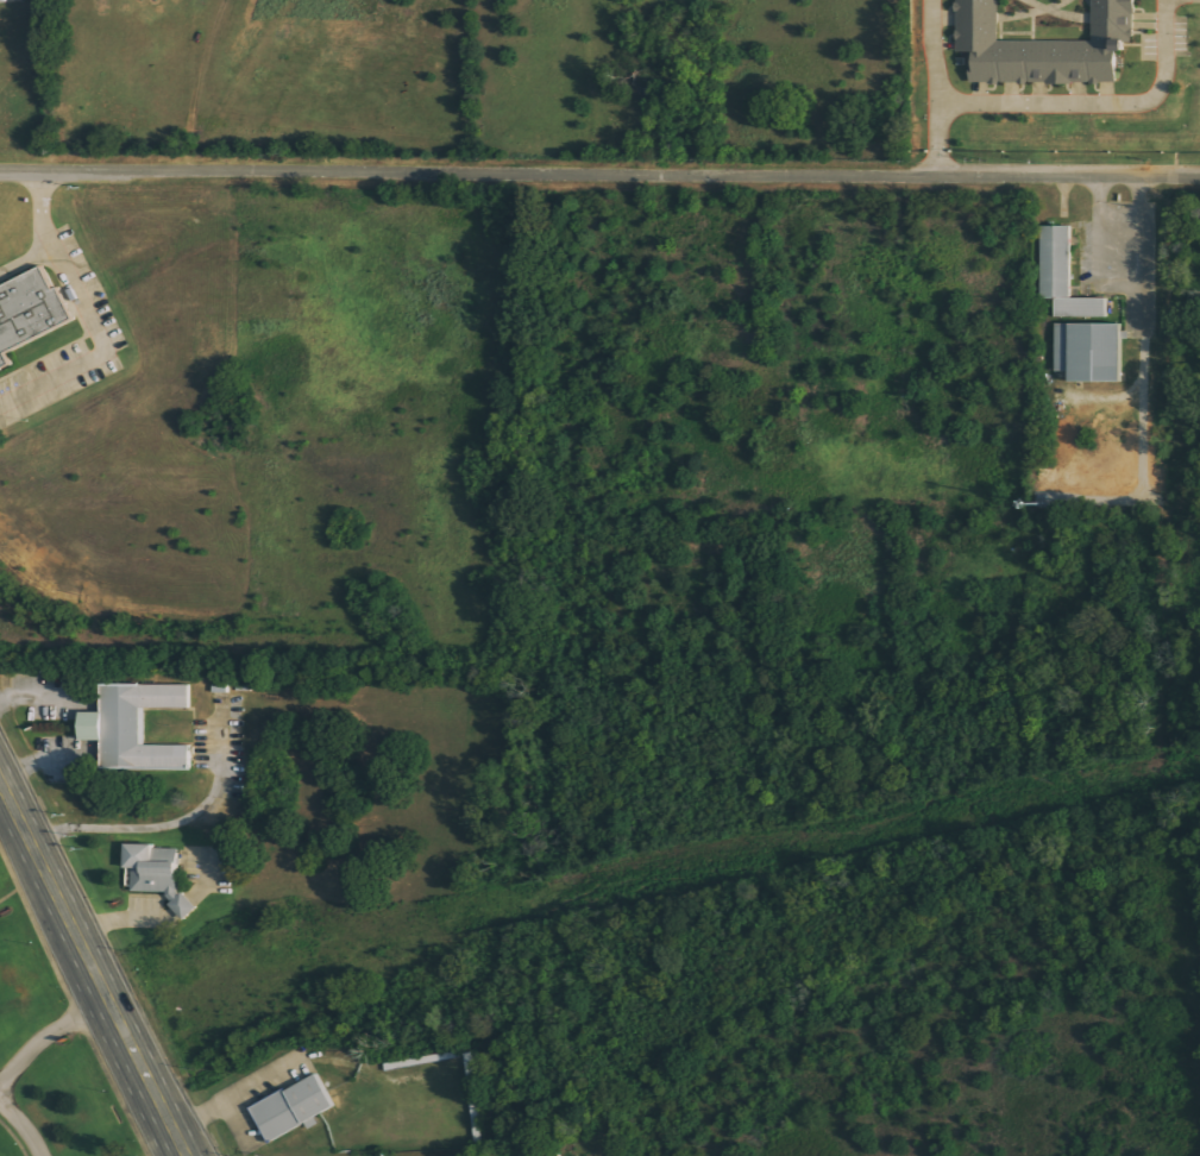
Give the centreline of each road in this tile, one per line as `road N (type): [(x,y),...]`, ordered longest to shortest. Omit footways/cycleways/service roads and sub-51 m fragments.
road 1 (residential): [(1199,182),(0,172)]
road 2 (primary): [(95,979),(0,787)]
road 3 (primary): [(183,1155),(95,979)]

